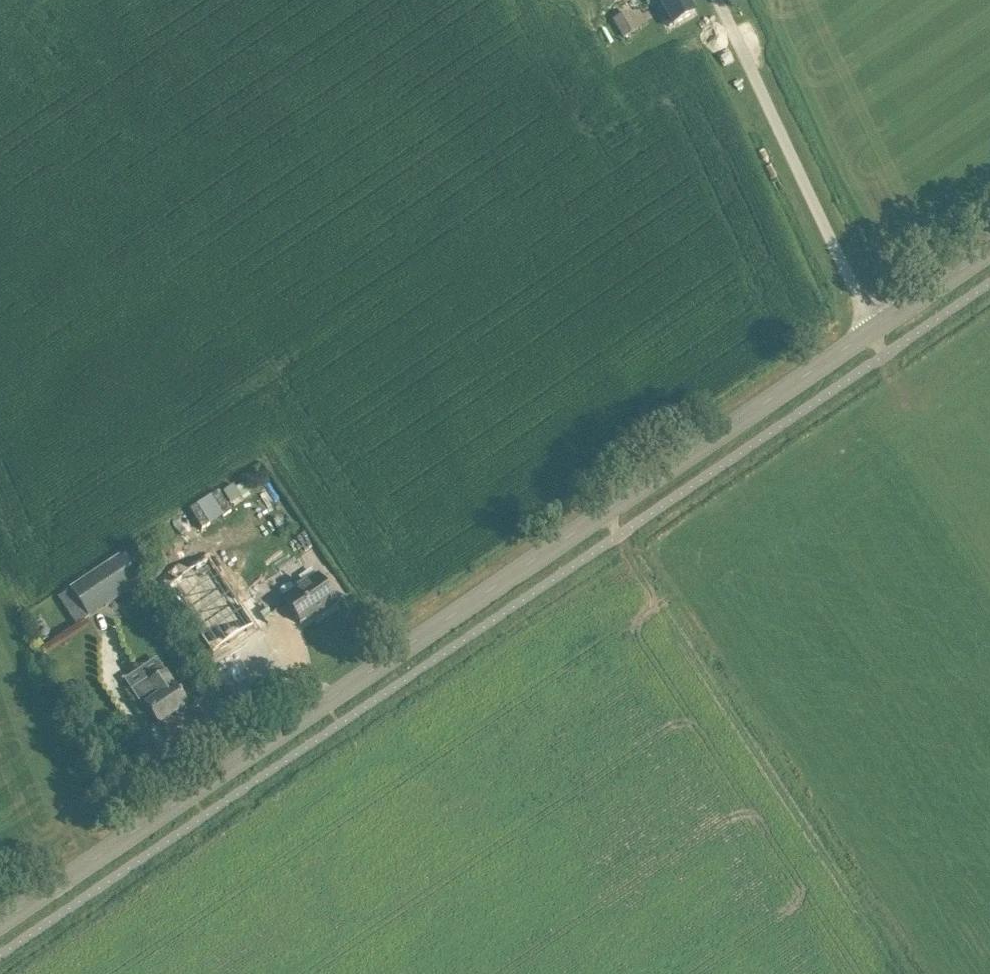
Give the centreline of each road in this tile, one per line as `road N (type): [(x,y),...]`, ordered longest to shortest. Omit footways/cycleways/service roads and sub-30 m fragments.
road 1 (tertiary): [(989,251),(0,923)]

